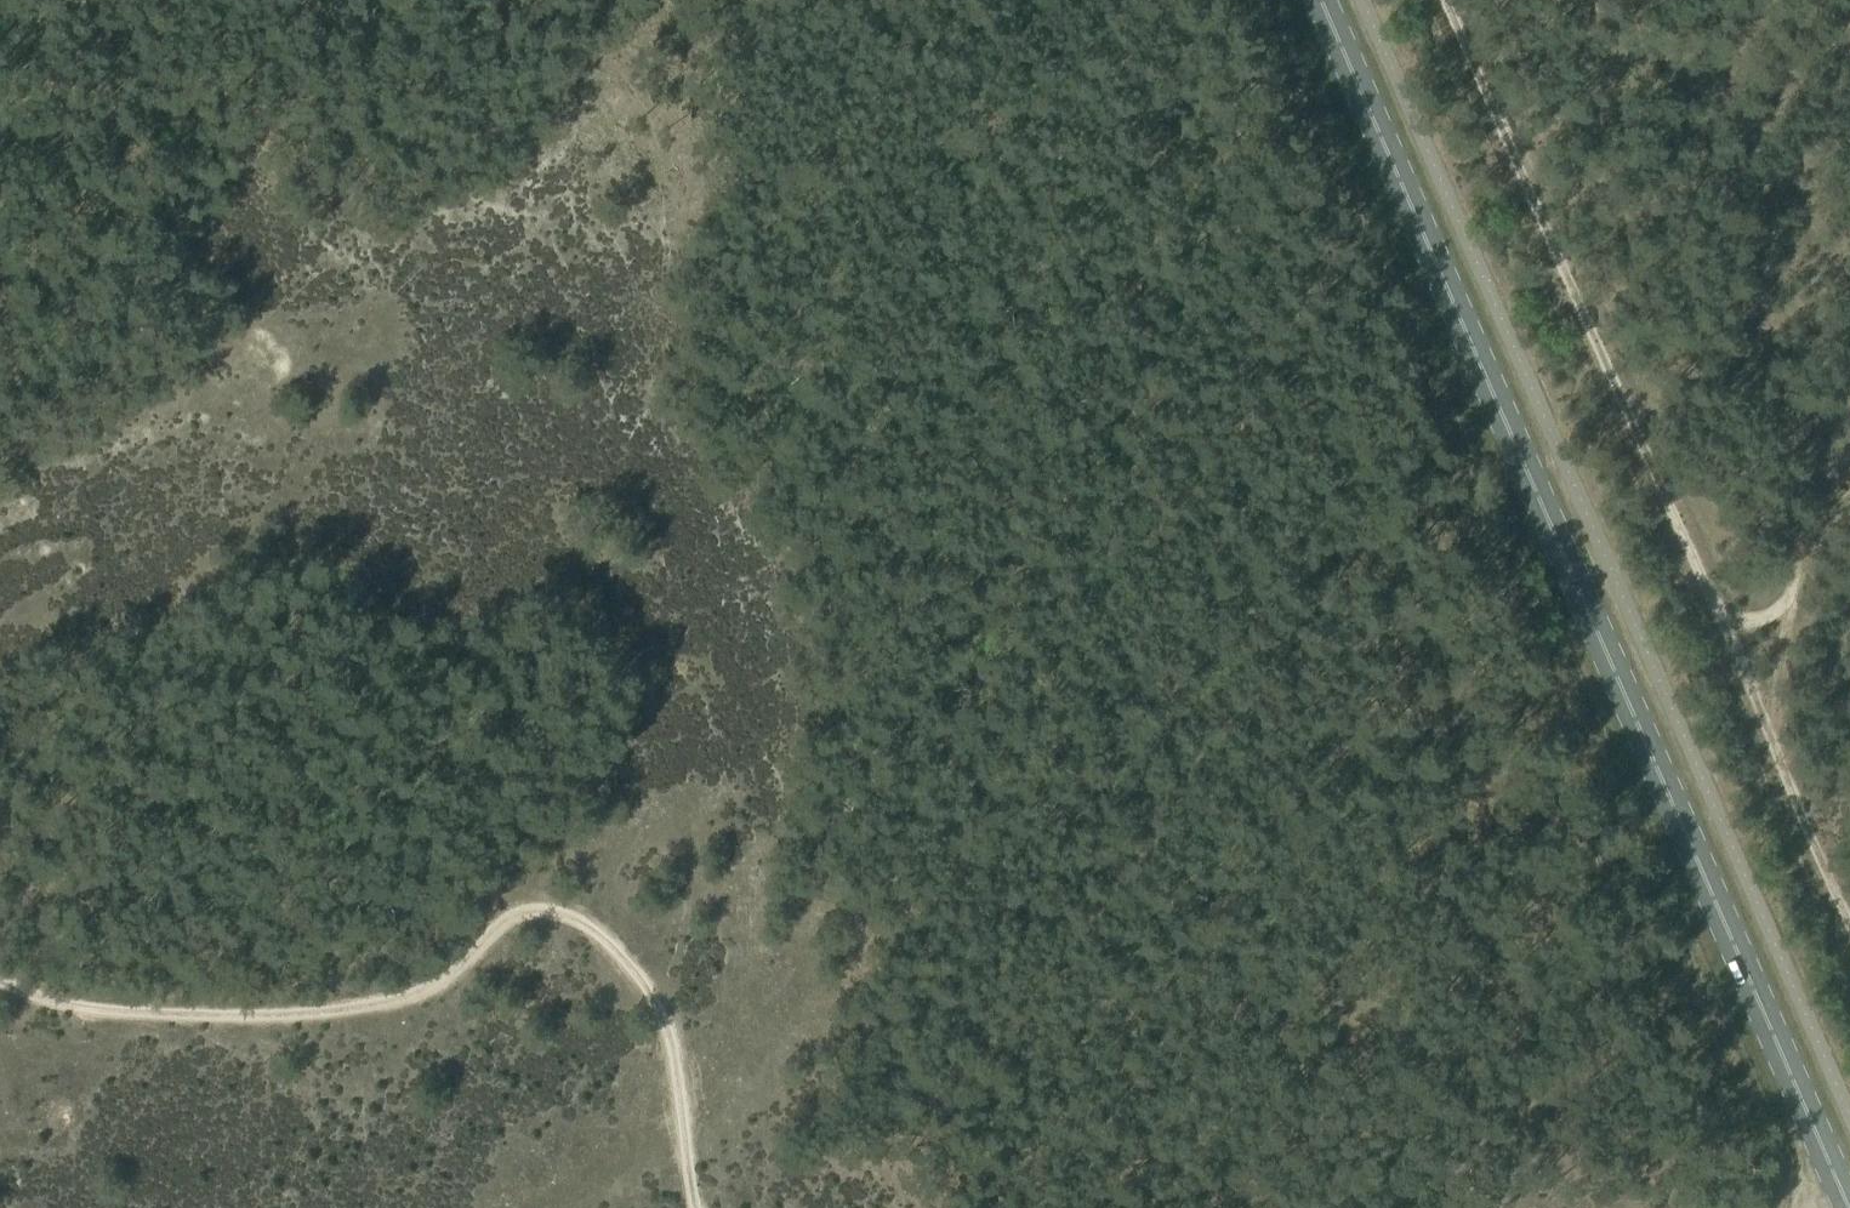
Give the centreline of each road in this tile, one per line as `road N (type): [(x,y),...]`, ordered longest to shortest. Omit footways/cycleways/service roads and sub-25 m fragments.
road 1 (primary): [(1848,1207),(1321,0)]
road 2 (track): [(0,981),(42,1002),(208,1023),(422,988),(517,911),(558,903),(654,1015),(691,1207)]
road 3 (track): [(1771,731),(1793,582),(1831,501),(1849,487)]

